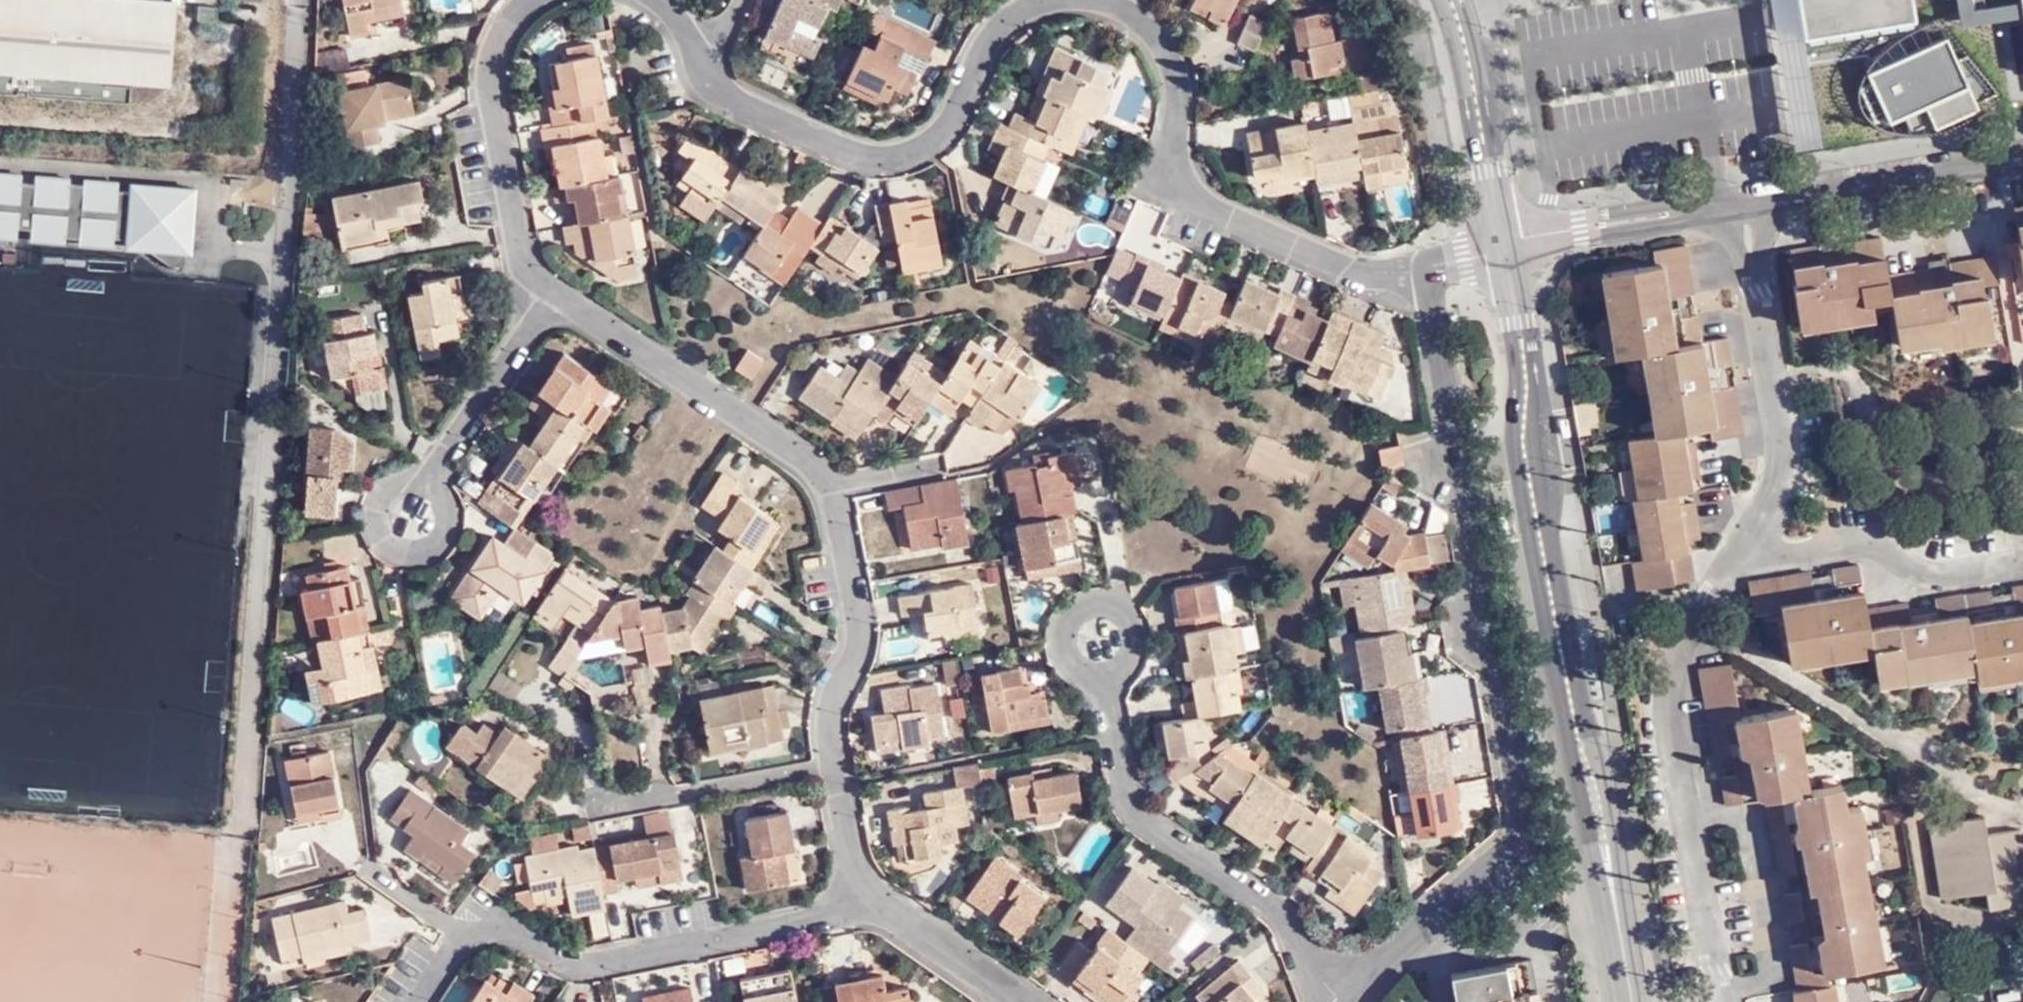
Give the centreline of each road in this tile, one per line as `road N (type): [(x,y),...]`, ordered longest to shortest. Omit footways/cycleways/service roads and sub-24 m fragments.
road 1 (residential): [(1358,1001),(1505,846),(1522,802),(1425,266)]
road 2 (tertiary): [(1630,1001),(1525,457),(1523,340),(1505,250)]
road 3 (residential): [(555,292),(793,448),(832,483),(865,624),(836,727),(864,897)]
road 4 (residential): [(1040,0),(1011,14),(953,122),(921,150),(876,156),(793,132),(703,79),(657,0)]
road 5 (residential): [(864,897),(574,966),(509,925),(468,935),(423,1001)]
road 6 (residential): [(1425,266),(1355,270),(1189,200),(1165,179),(1161,155),(1176,111),(1163,42),(1105,0)]
road 7 (residential): [(1739,543),(1670,679),(1729,1001)]
road 8 (residential): [(1348,1001),(1268,902),(1152,818),(1132,794),(1096,633)]
road 9 (residential): [(1742,203),(1786,464),(1739,543)]
road 10 (residential): [(531,0),(499,42),(494,96),(523,249),(555,292)]
road 11 (residential): [(1742,203),(2022,157)]
road 12 (residential): [(1739,543),(1832,545),(1893,569),(2017,556)]
road 13 (residential): [(555,292),(411,515)]
road 14 (residential): [(1502,235),(1742,203)]
road 15 (residential): [(864,897),(1022,1001)]
road 16 (tertiary): [(1440,0),(1484,141)]
road 17 (tertiary): [(1484,141),(1462,0)]

